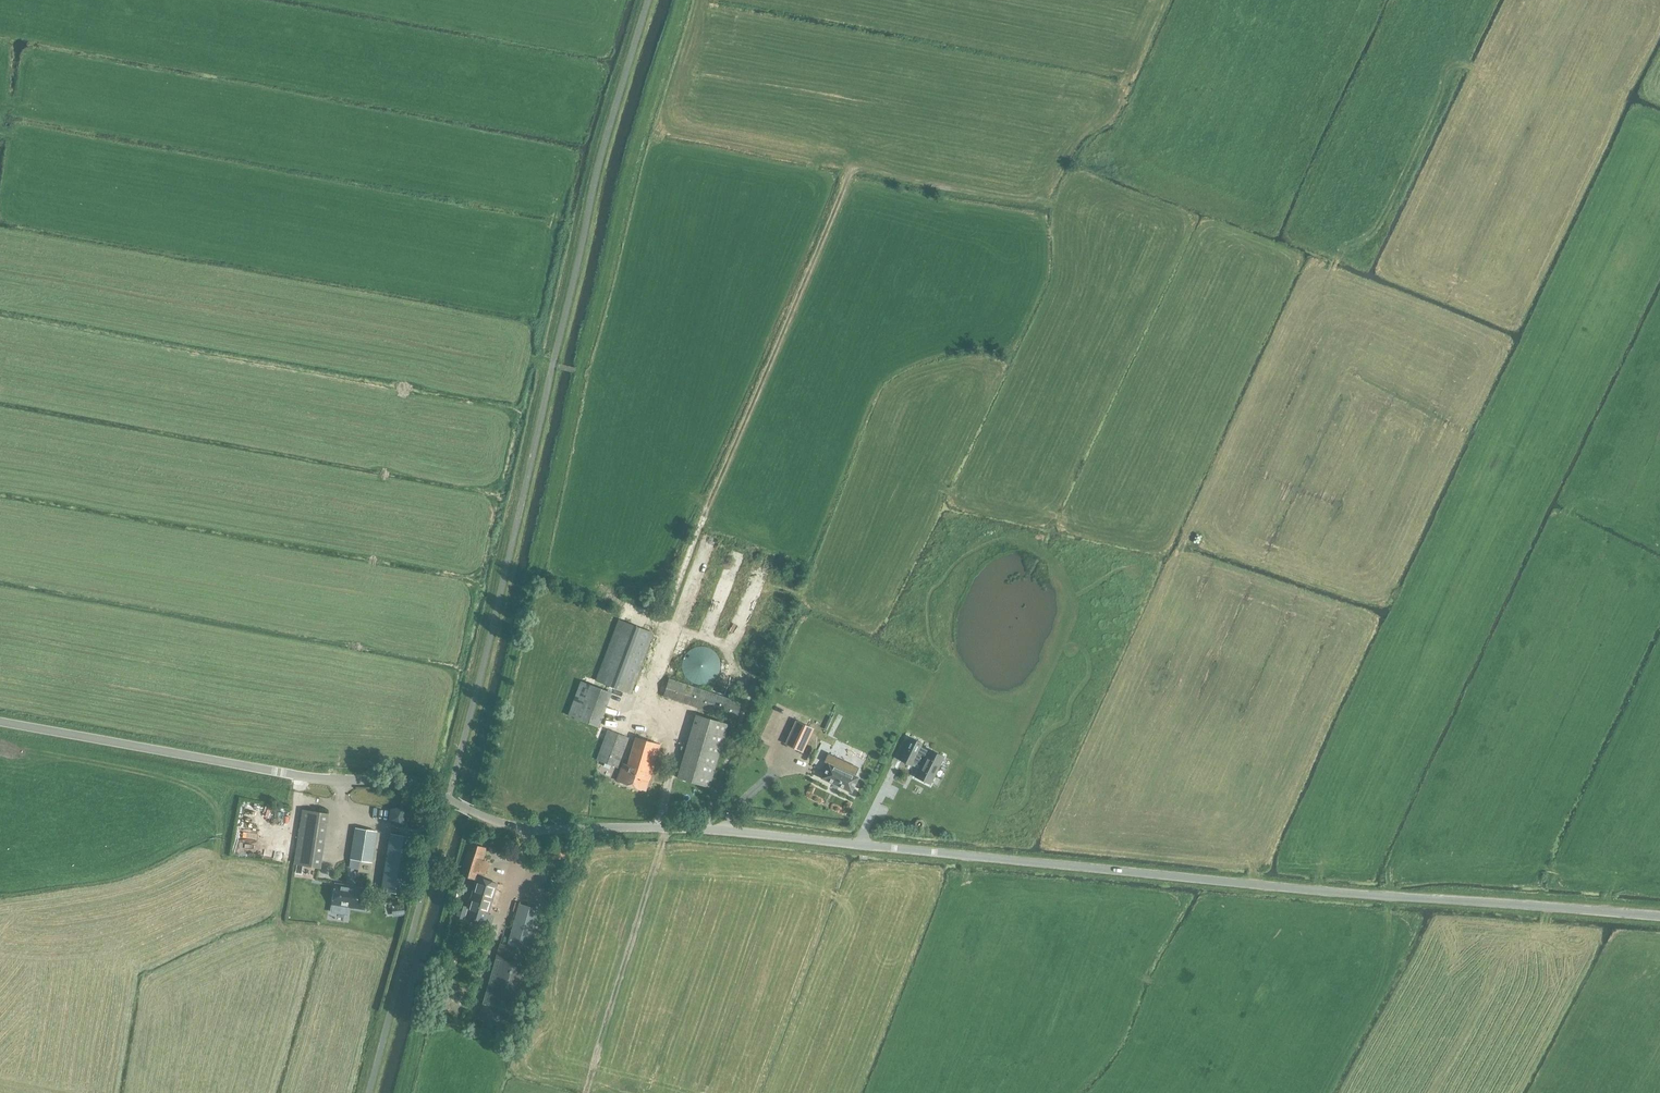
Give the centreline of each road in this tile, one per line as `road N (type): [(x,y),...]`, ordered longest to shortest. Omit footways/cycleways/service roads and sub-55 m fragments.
road 1 (unclassified): [(1659,915),(750,833),(529,829),(400,783),(310,776),(0,722)]

